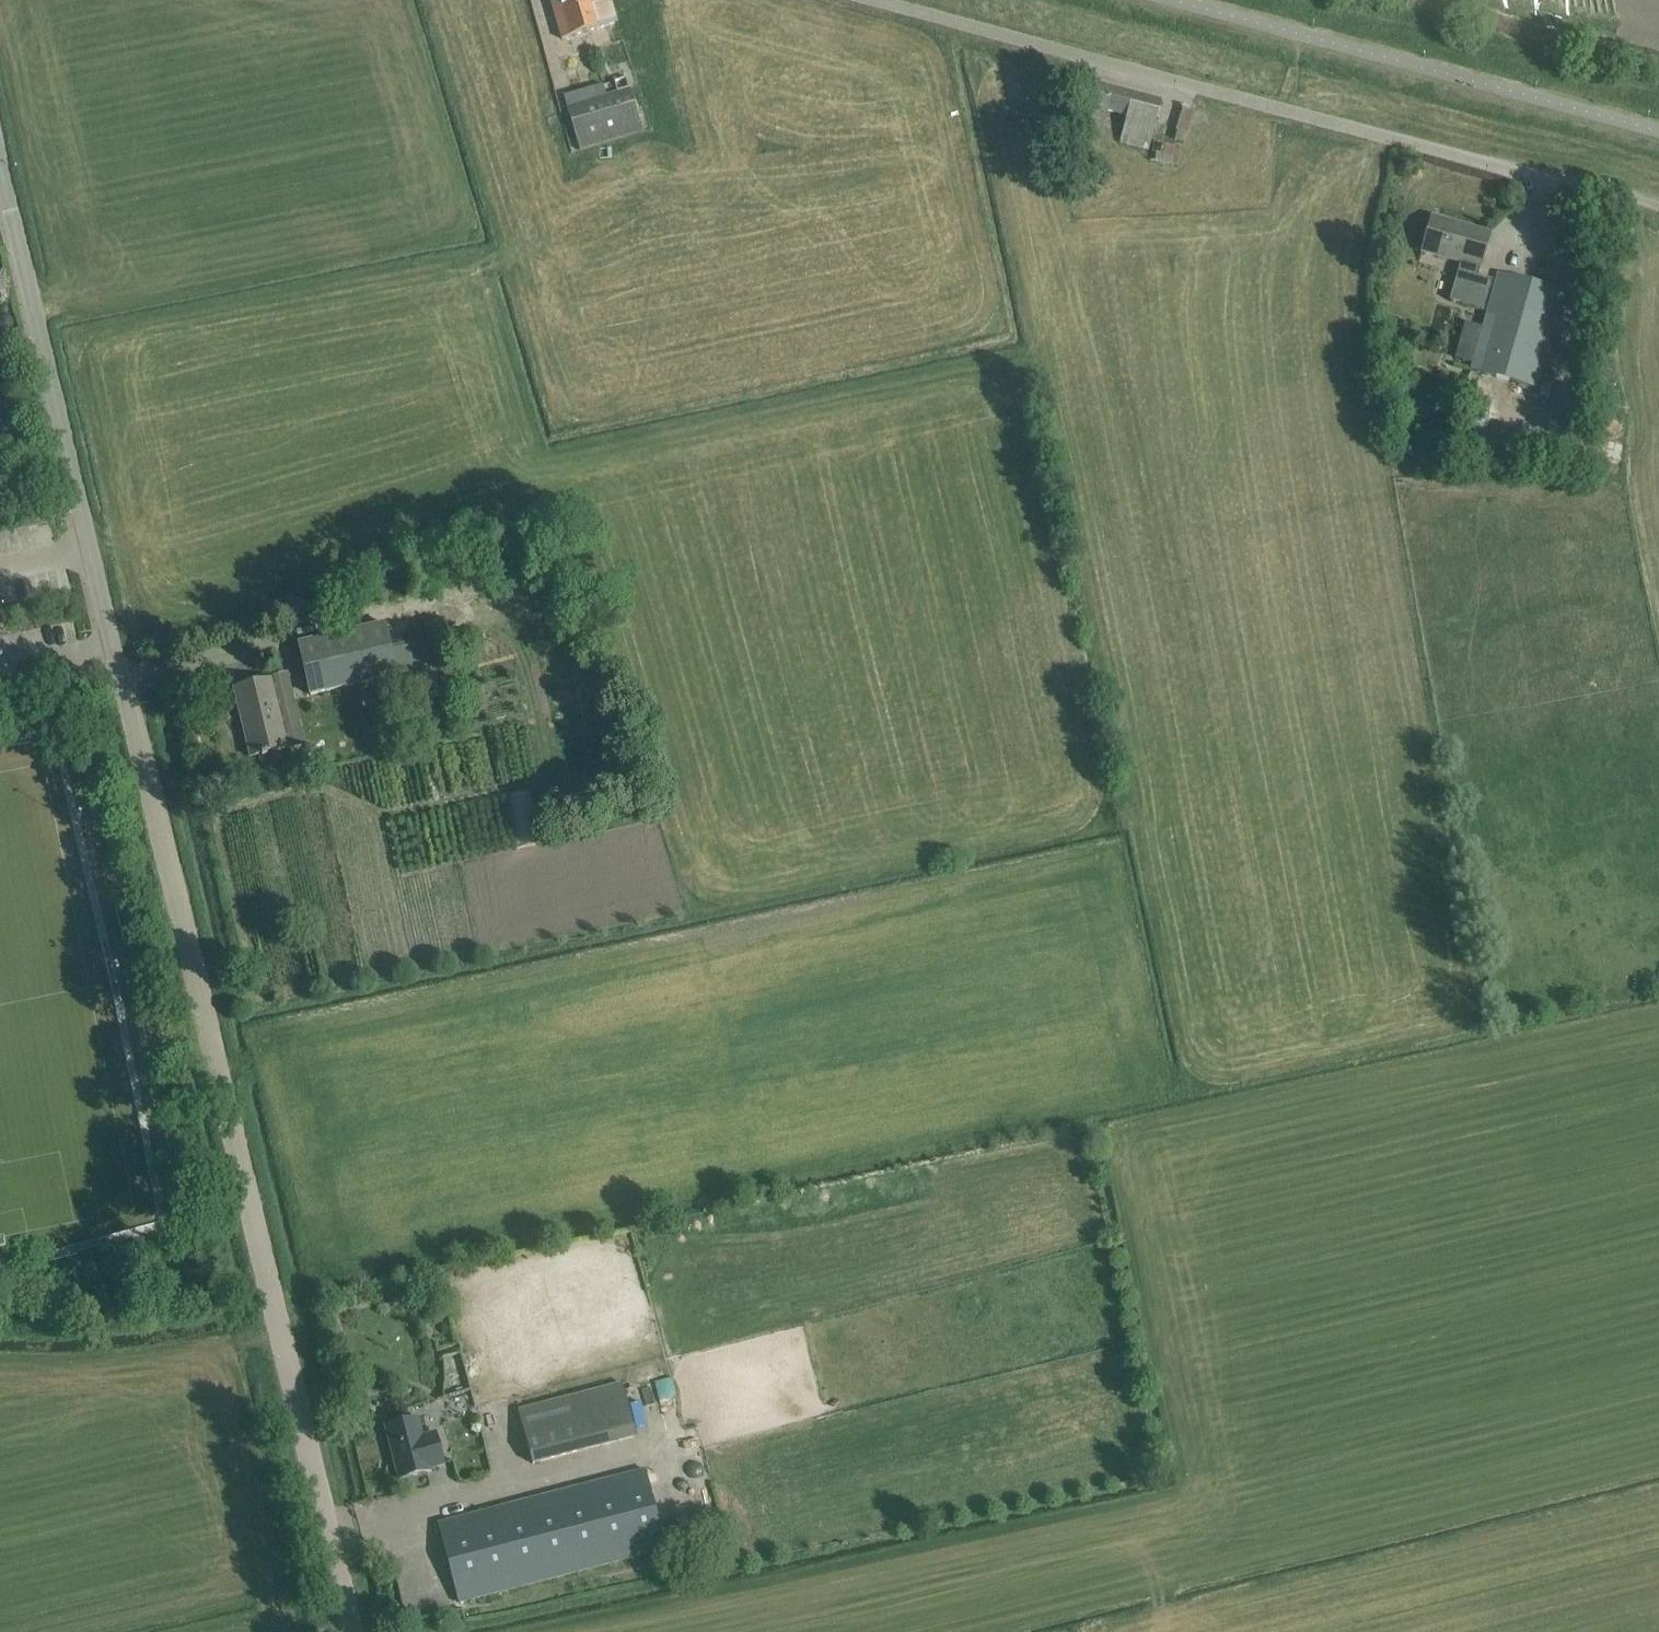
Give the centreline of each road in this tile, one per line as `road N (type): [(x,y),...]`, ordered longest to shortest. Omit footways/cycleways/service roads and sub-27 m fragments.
road 1 (unclassified): [(350,1631),(1,170)]
road 2 (unclassified): [(1560,182),(881,0)]

